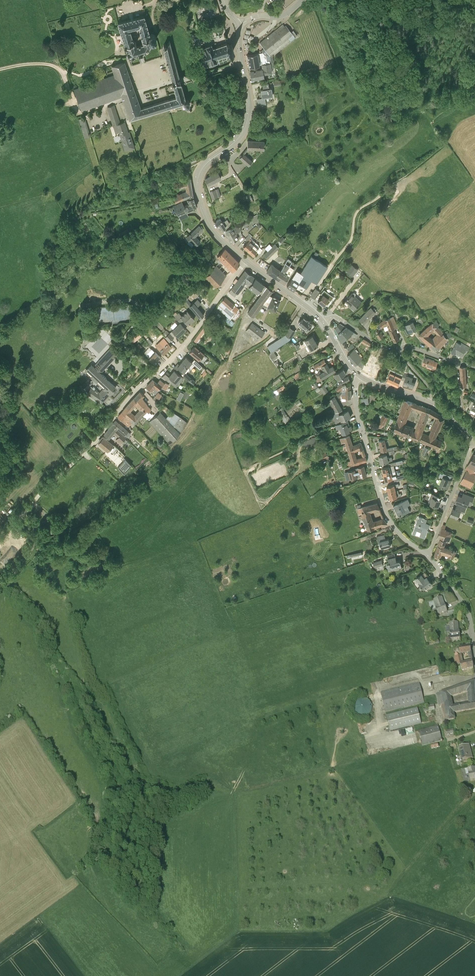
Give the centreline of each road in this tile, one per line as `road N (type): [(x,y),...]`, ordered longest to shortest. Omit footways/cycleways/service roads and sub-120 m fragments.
road 1 (residential): [(27,507),(179,351),(246,261)]
road 2 (secondary): [(246,261),(210,227),(197,185),(203,167),(237,140),(248,117),(238,25)]
road 3 (track): [(0,69),(55,66),(82,113),(180,81)]
road 4 (residential): [(428,556),(384,510),(356,406),(360,376)]
road 5 (track): [(156,373),(125,344),(138,317),(134,302),(80,305)]
road 6 (track): [(388,892),(474,791)]
road 7 (residential): [(474,439),(428,556)]

